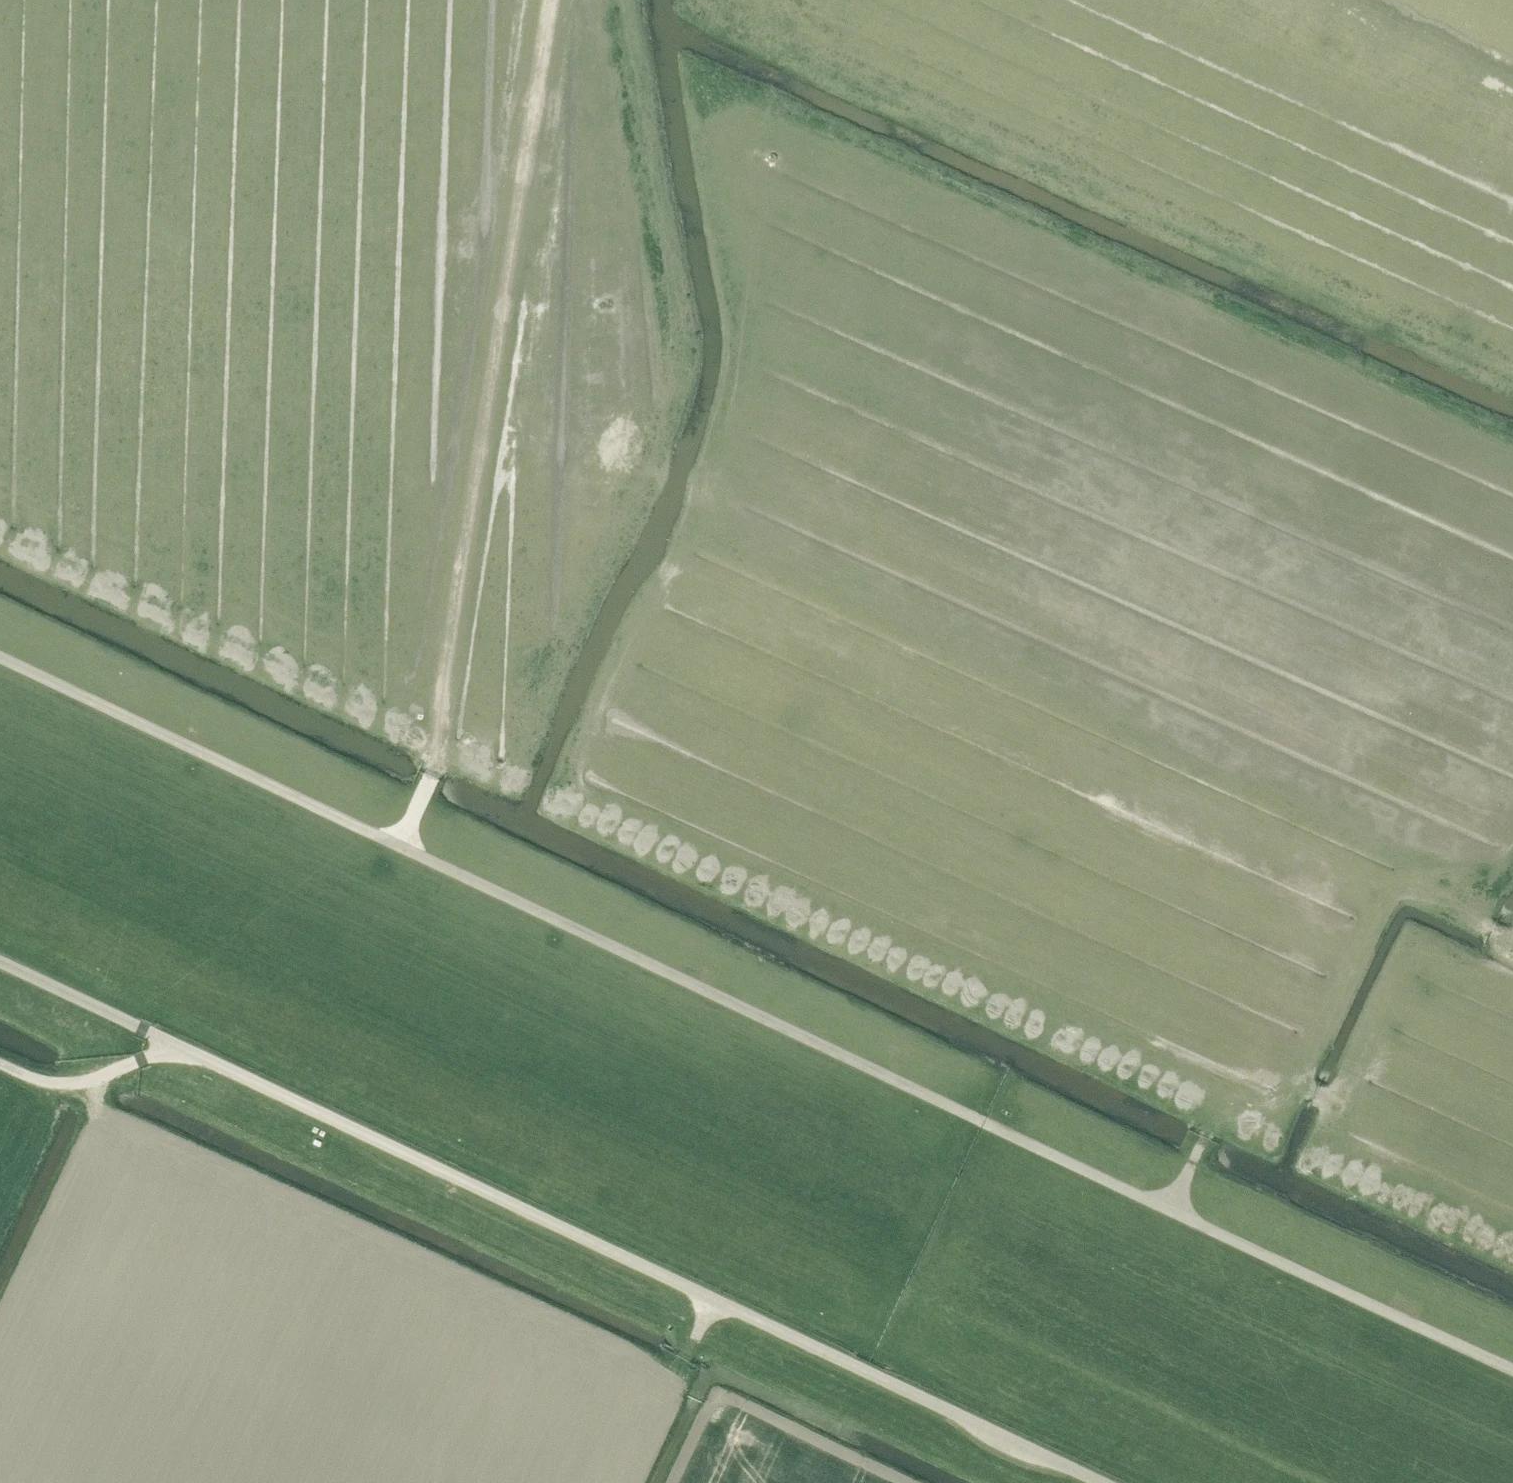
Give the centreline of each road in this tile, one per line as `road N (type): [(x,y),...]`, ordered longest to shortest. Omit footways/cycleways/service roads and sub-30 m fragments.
road 1 (unclassified): [(0,962),(1102,1482)]
road 2 (track): [(398,847),(437,769),(547,0)]

